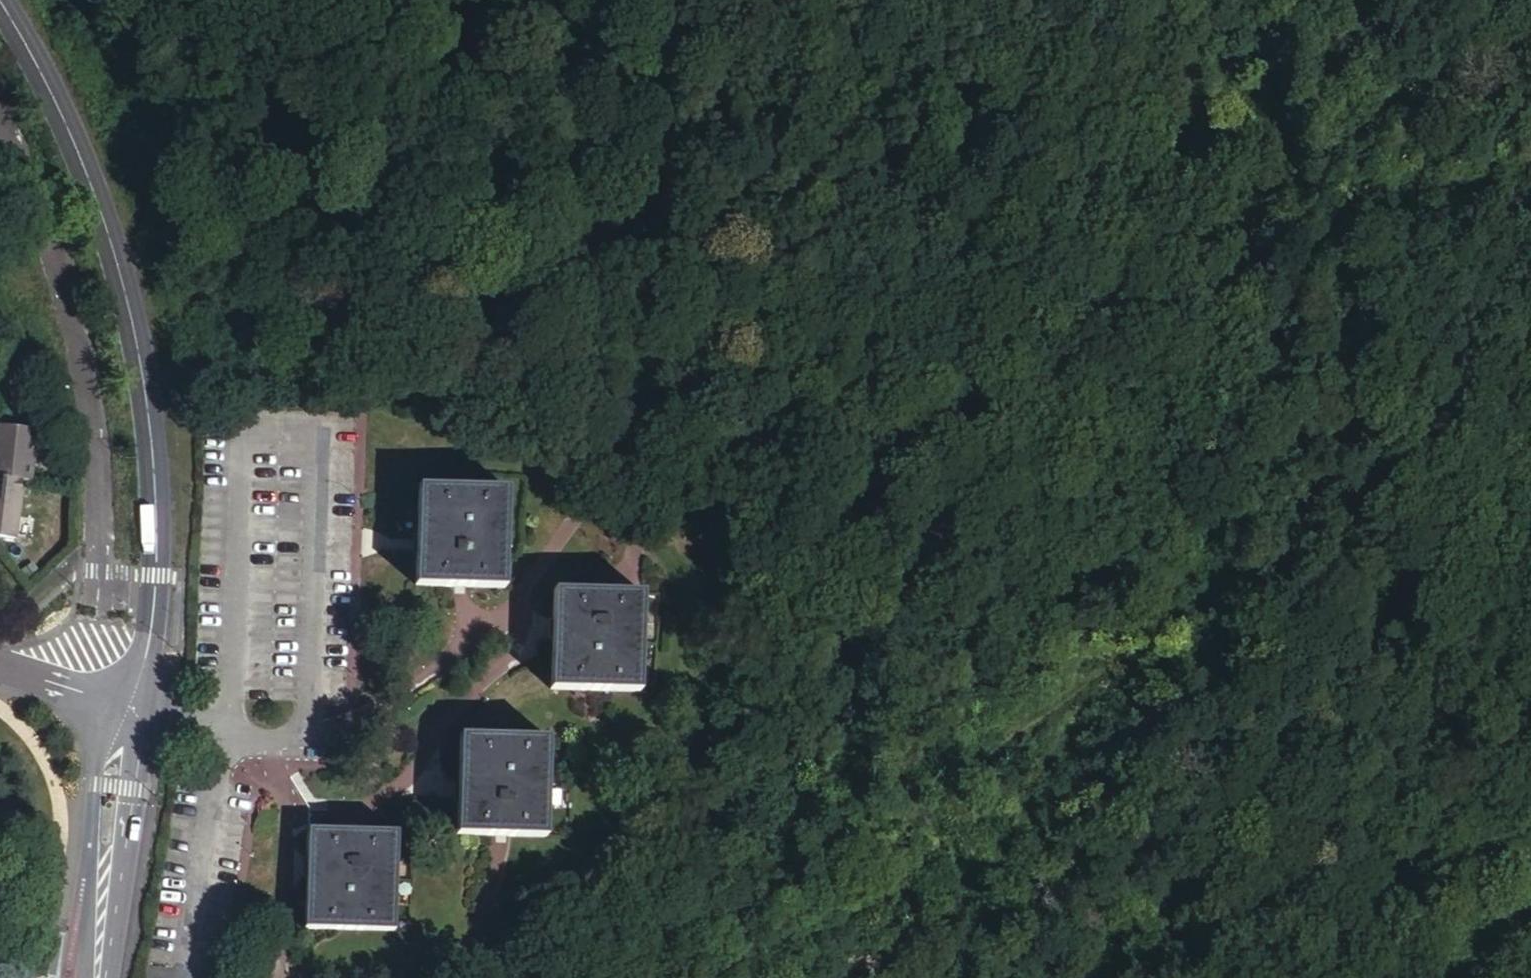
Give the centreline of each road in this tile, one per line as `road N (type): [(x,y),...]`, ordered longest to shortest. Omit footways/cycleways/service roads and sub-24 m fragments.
road 1 (track): [(1076,695),(1097,689),(1169,621),(1221,594),(1241,566),(1263,505),(1300,463),(1341,434),(1343,395),(1365,330),(1367,254),(1399,197),(1391,0)]
road 2 (tertiary): [(127,705),(149,653),(155,574),(145,388),(94,192),(0,1)]
road 3 (tertiary): [(99,977),(127,705)]
road 4 (unclassified): [(127,705),(0,666)]

